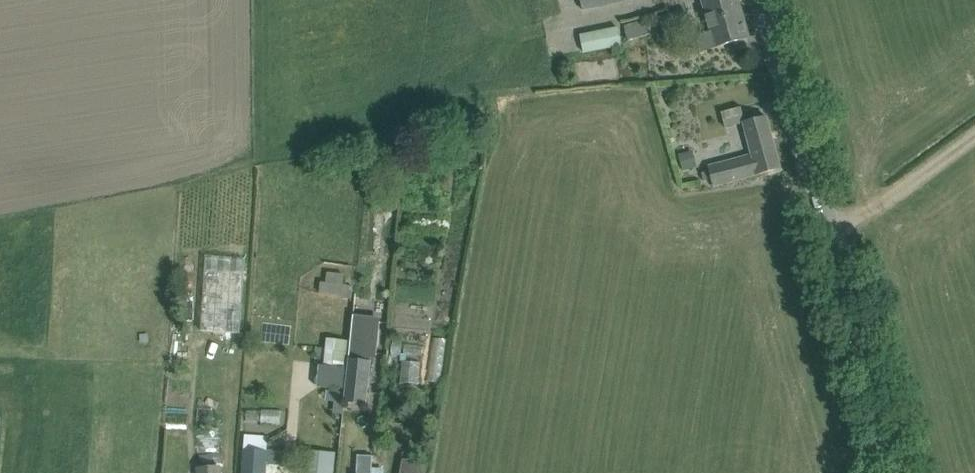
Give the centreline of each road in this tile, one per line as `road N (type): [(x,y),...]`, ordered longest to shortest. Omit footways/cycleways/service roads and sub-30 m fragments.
road 1 (unclassified): [(897,472),(764,0)]
road 2 (track): [(974,134),(852,223),(829,231)]

